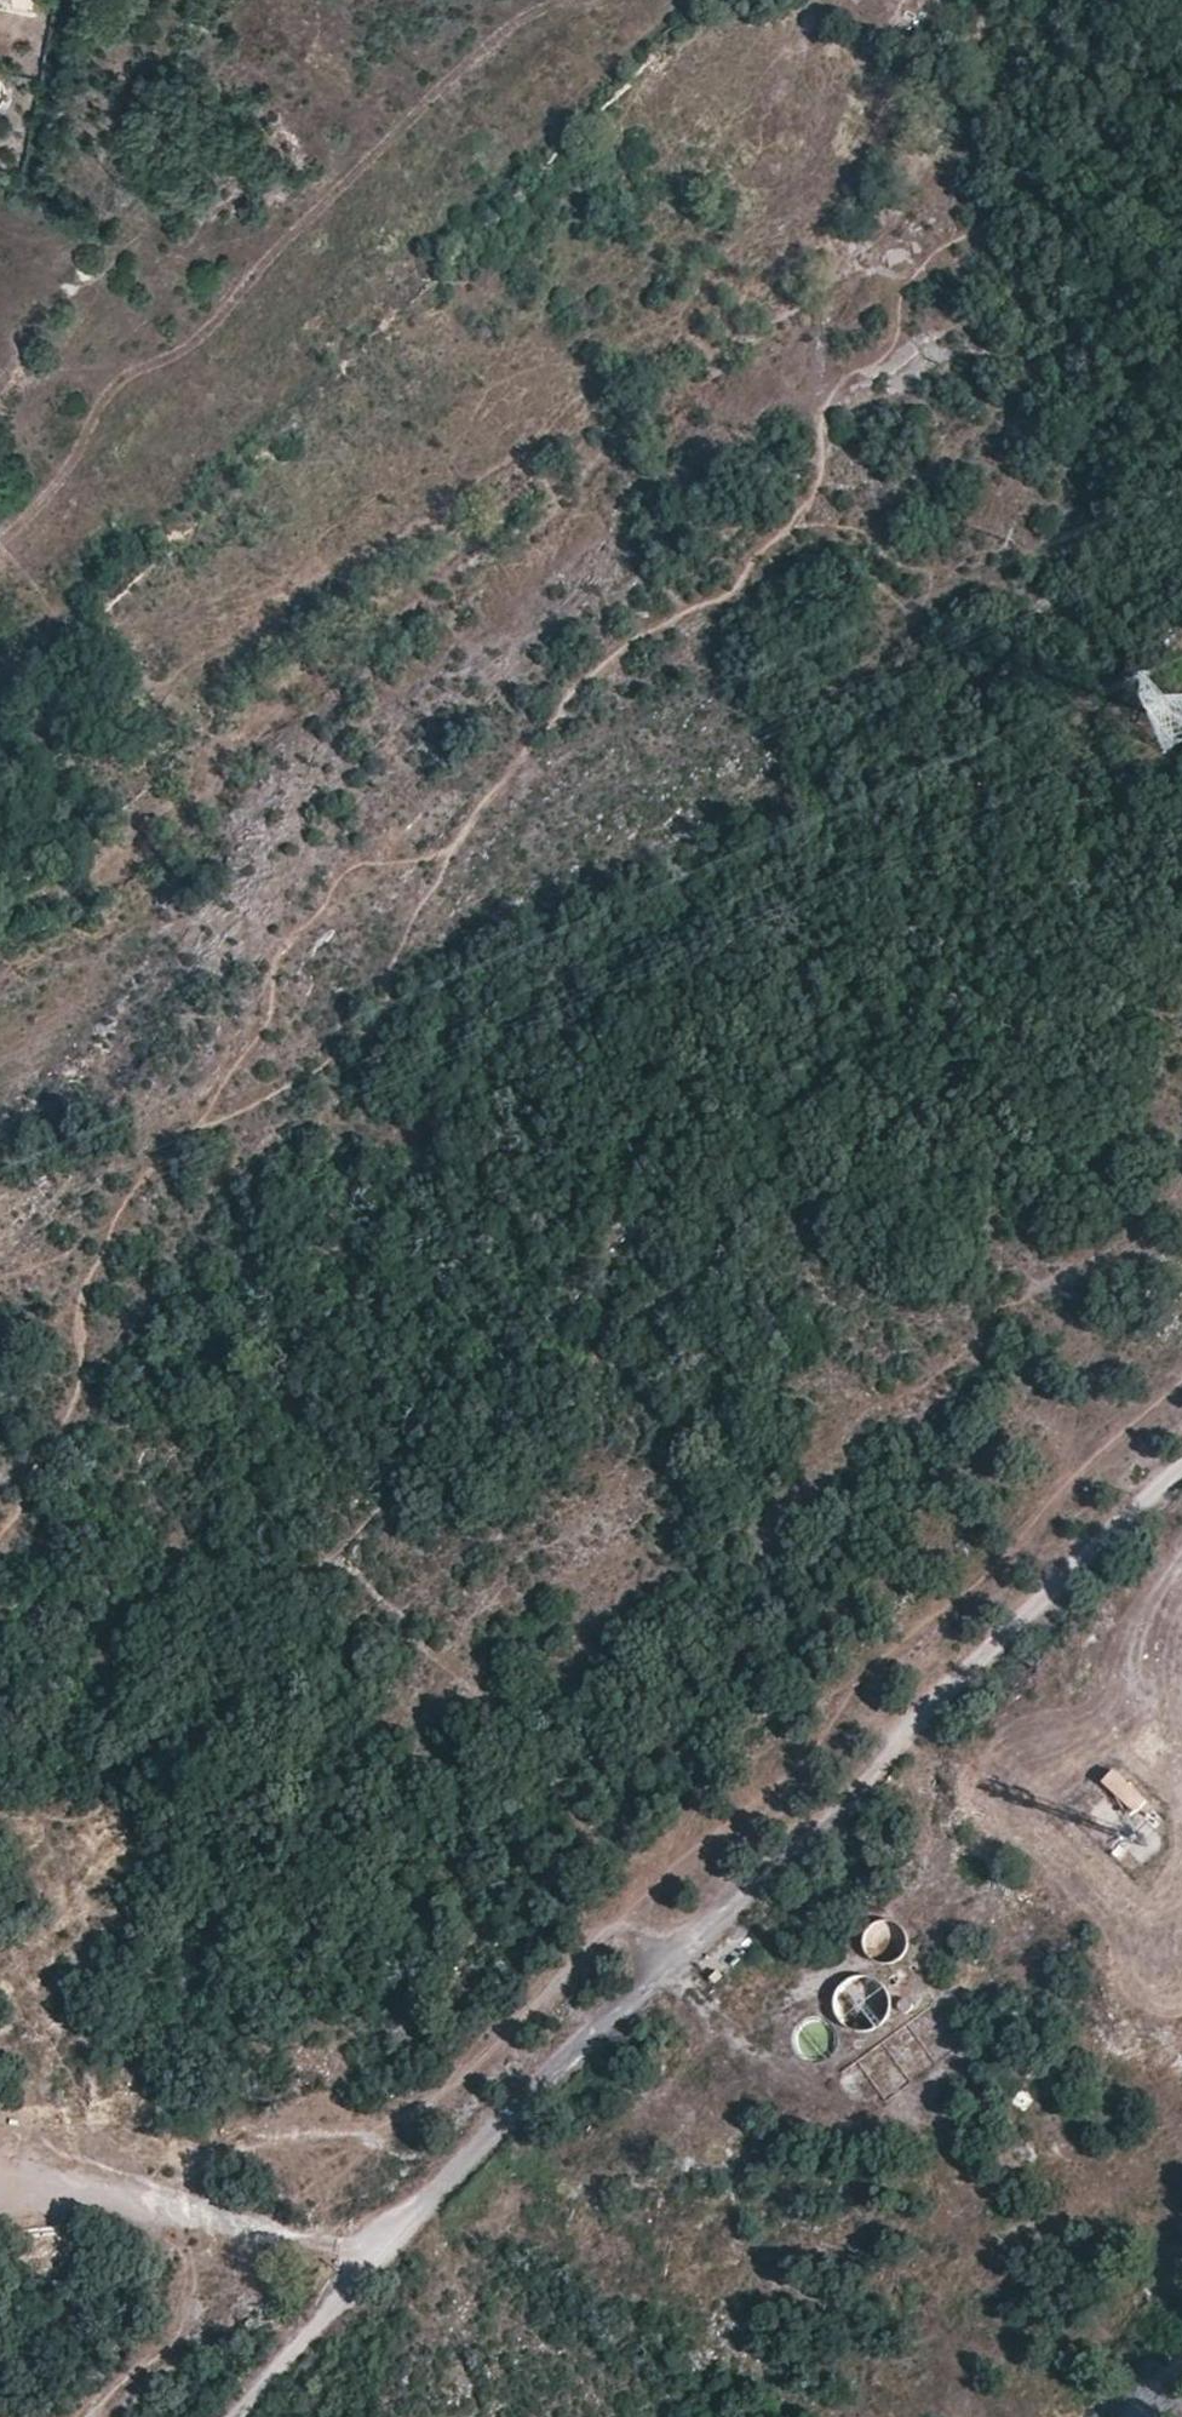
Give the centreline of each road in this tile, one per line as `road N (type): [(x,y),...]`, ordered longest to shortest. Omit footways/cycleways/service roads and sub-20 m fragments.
road 1 (unclassified): [(1181,1466),(439,2174),(232,2416)]
road 2 (track): [(0,2181),(372,2252)]

